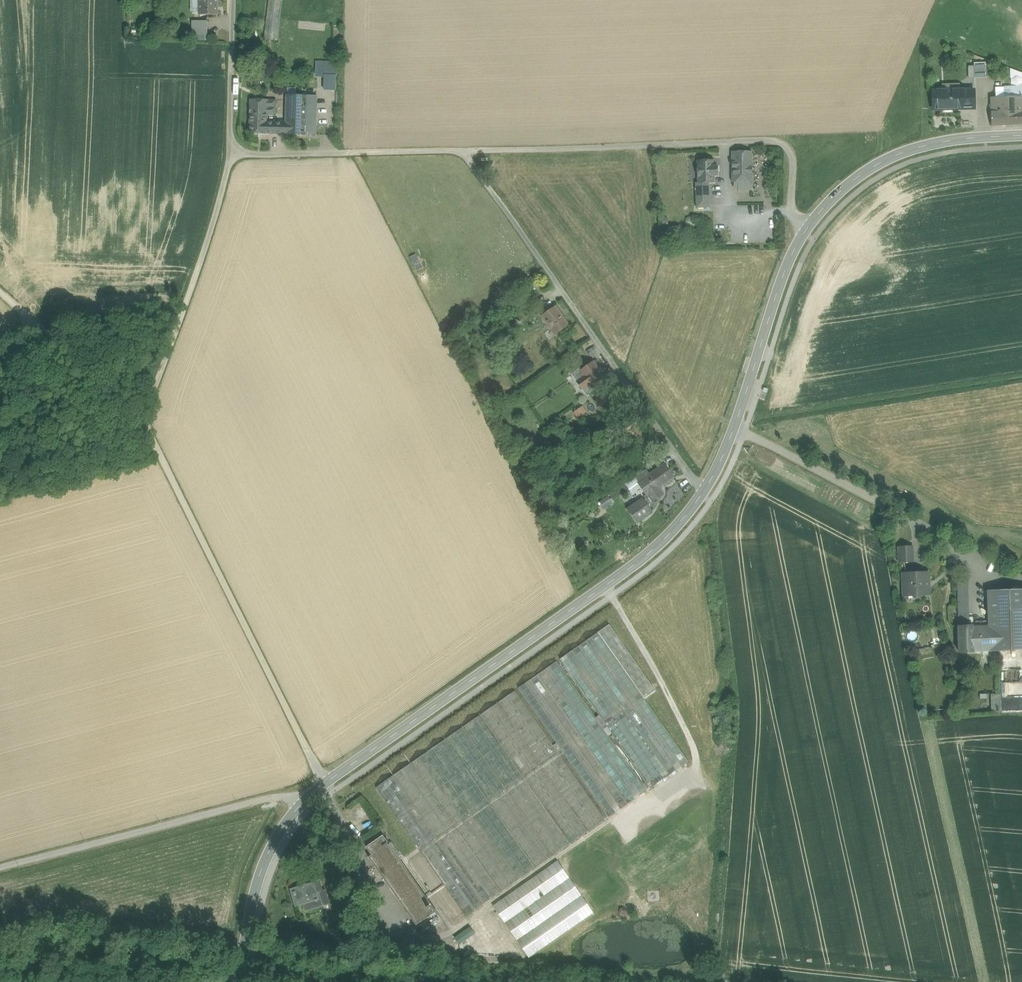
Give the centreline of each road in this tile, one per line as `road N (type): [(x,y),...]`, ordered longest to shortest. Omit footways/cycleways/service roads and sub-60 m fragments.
road 1 (tertiary): [(235,981),(261,872),(309,796),(647,555),(703,493)]
road 2 (track): [(327,783),(142,422),(0,293)]
road 3 (track): [(142,422),(227,181),(235,0)]
road 4 (unclassified): [(703,493),(464,151)]
road 5 (unclassified): [(805,229),(794,218),(790,151),(770,143),(464,151)]
road 6 (track): [(309,796),(276,797),(0,867)]
road 7 (tertiary): [(703,493),(805,229)]
road 8 (tertiary): [(805,229),(852,181),(908,150),(1021,136)]
road 9 (unclassified): [(464,151),(230,152)]

